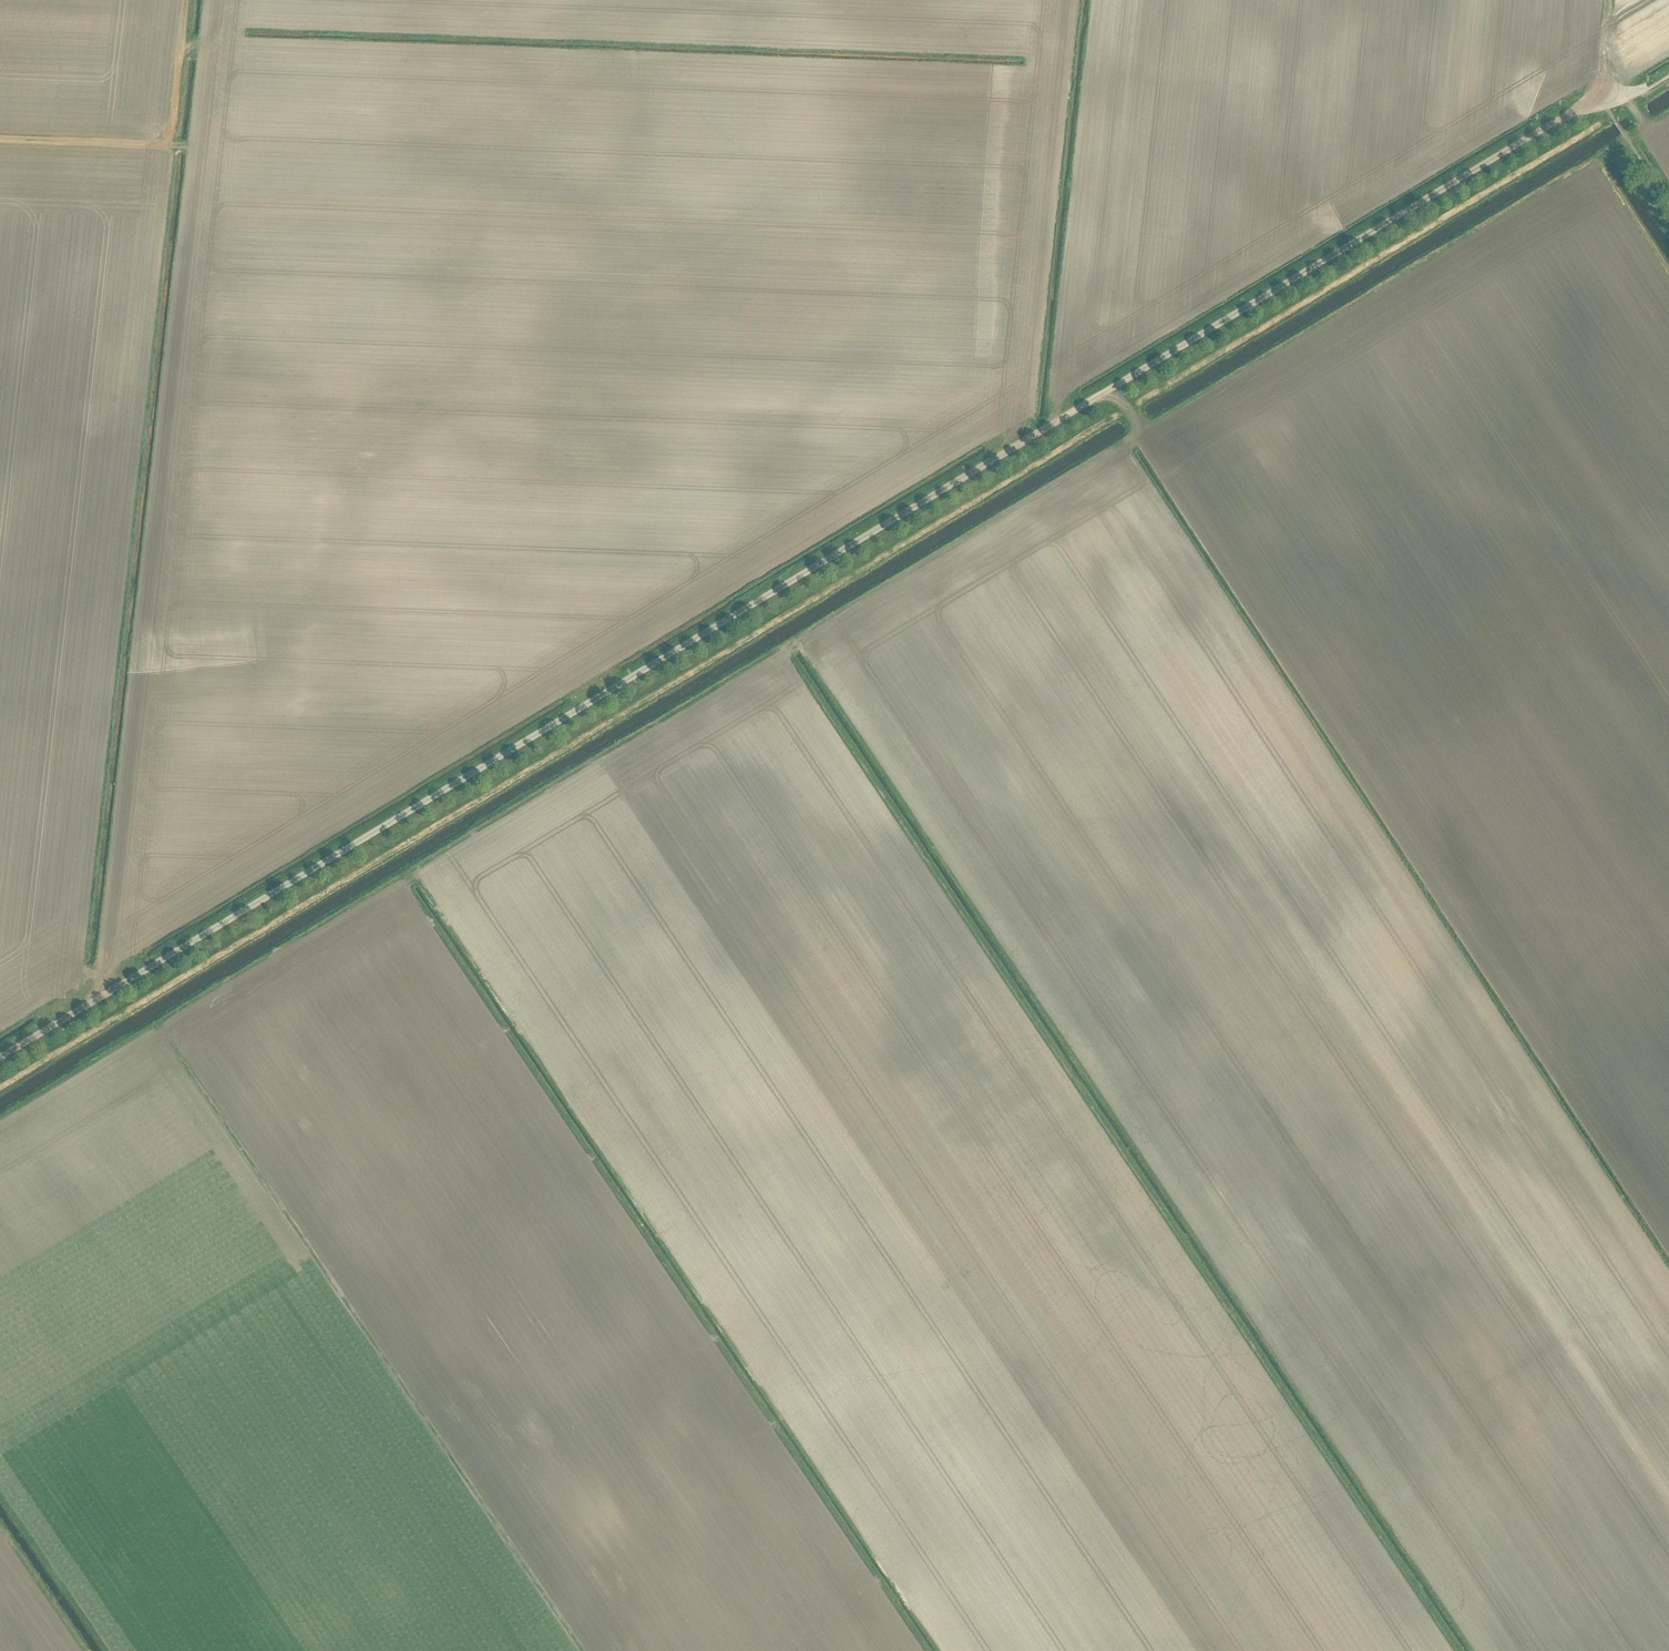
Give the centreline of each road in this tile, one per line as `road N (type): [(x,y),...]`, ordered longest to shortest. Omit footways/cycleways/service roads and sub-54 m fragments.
road 1 (unclassified): [(0,1059),(1118,382),(1557,120),(1602,101)]

